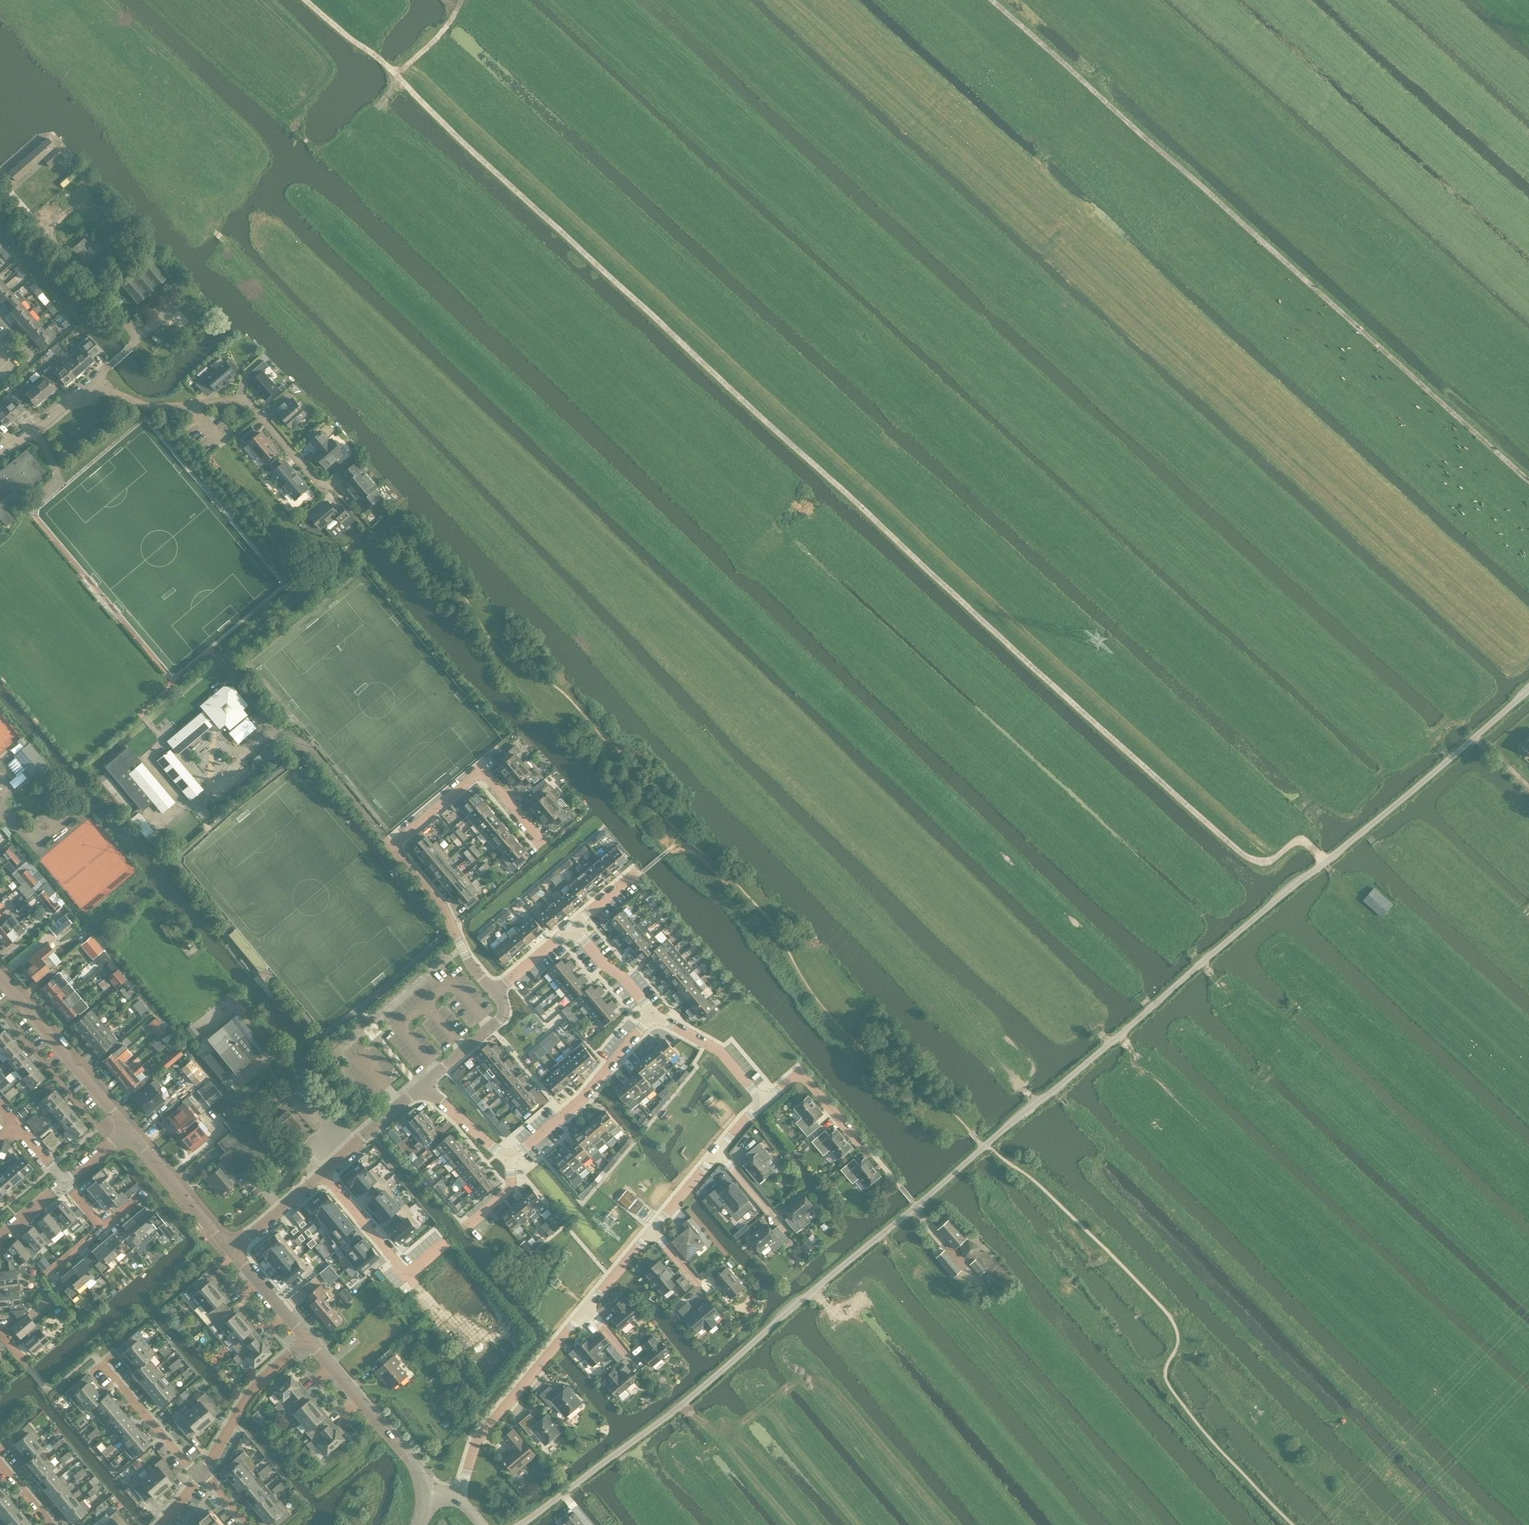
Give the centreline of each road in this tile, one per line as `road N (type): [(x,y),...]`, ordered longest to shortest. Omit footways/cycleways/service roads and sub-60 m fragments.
road 1 (track): [(1324,858),(1302,840),(1270,863),(1247,858),(809,462),(386,64),(304,0)]
road 2 (unclassified): [(518,1524),(707,1383),(1528,690)]
road 3 (track): [(1528,482),(994,0)]
road 4 (residential): [(494,991),(468,960),(447,907),(394,842),(482,766),(543,841)]
road 5 (residential): [(334,487),(252,405),(143,403),(93,378)]
road 6 (residential): [(586,1311),(482,1432),(455,1498)]
road 7 (residential): [(512,1159),(653,1014)]
road 8 (tertiary): [(128,1131),(0,978)]
road 9 (tertiary): [(427,1496),(405,1453),(308,1340)]
road 10 (residential): [(446,1242),(407,1275),(322,1173)]
road 11 (residential): [(201,1475),(268,1374),(308,1340)]
road 12 (tertiary): [(233,1253),(128,1131)]
road 13 (residential): [(869,1154),(797,1069),(762,1100)]
road 14 (residential): [(100,1360),(201,1475)]
road 15 (residential): [(762,1100),(705,1043),(653,1014)]
road 16 (residential): [(419,1083),(508,1008),(494,991)]

